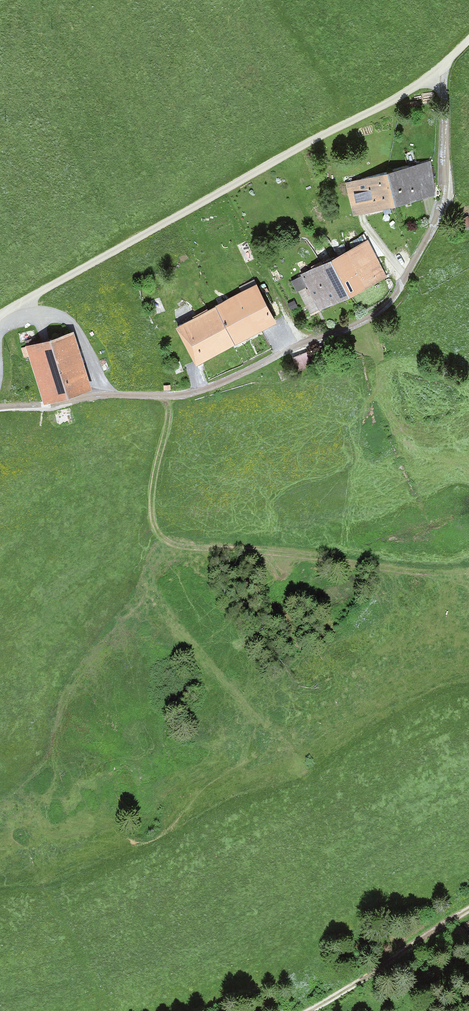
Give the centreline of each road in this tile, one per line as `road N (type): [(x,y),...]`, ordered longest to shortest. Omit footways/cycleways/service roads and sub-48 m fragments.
road 1 (track): [(171,399),(153,518),(172,545),(417,572),(468,564)]
road 2 (track): [(300,1010),(468,913)]

